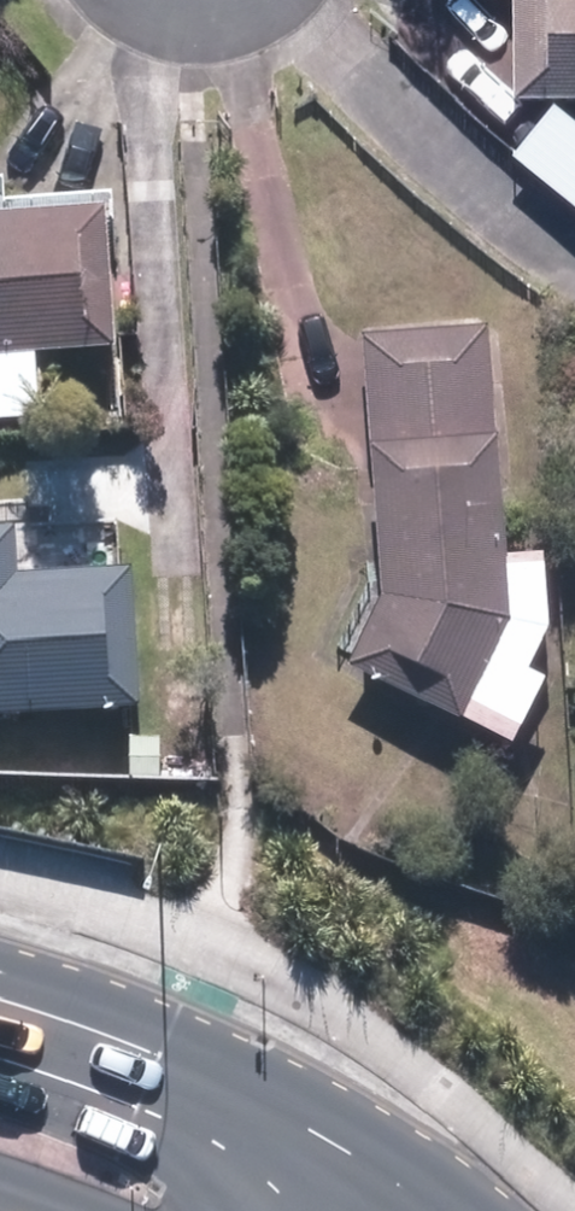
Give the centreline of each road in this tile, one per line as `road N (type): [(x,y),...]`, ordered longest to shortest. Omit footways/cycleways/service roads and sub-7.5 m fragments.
road 1 (secondary): [(155,1065),(395,1170),(445,1210)]
road 2 (motorway): [(155,1065),(242,1132),(301,1210)]
road 3 (secondary): [(0,1019),(155,1065)]

